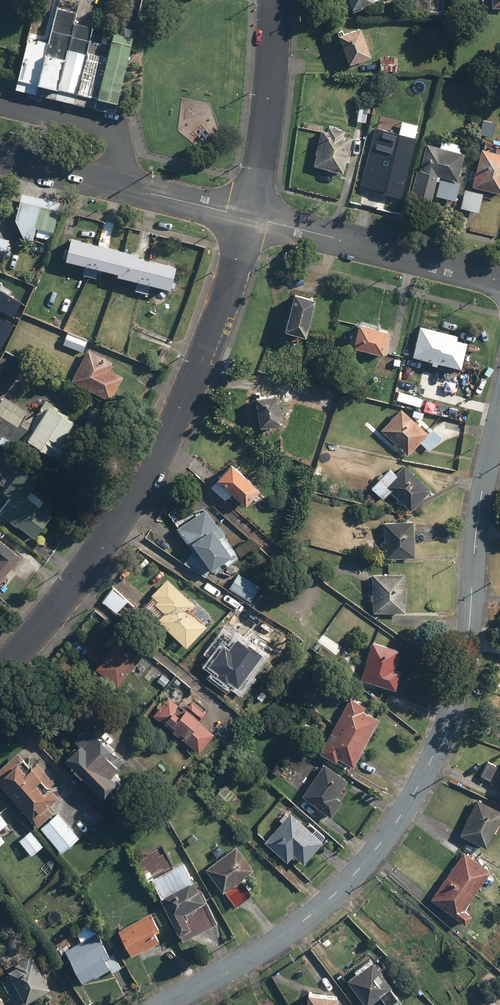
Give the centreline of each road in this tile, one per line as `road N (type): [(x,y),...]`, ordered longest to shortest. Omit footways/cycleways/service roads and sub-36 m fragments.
road 1 (residential): [(161,1004),(256,953),(326,902),(415,793),(467,657),(475,535),(499,415)]
road 2 (residential): [(248,218),(209,341),(137,496),(0,671)]
road 3 (residential): [(248,218),(499,280)]
road 4 (residential): [(0,156),(248,218)]
road 5 (residential): [(273,0),(264,134),(248,218)]

